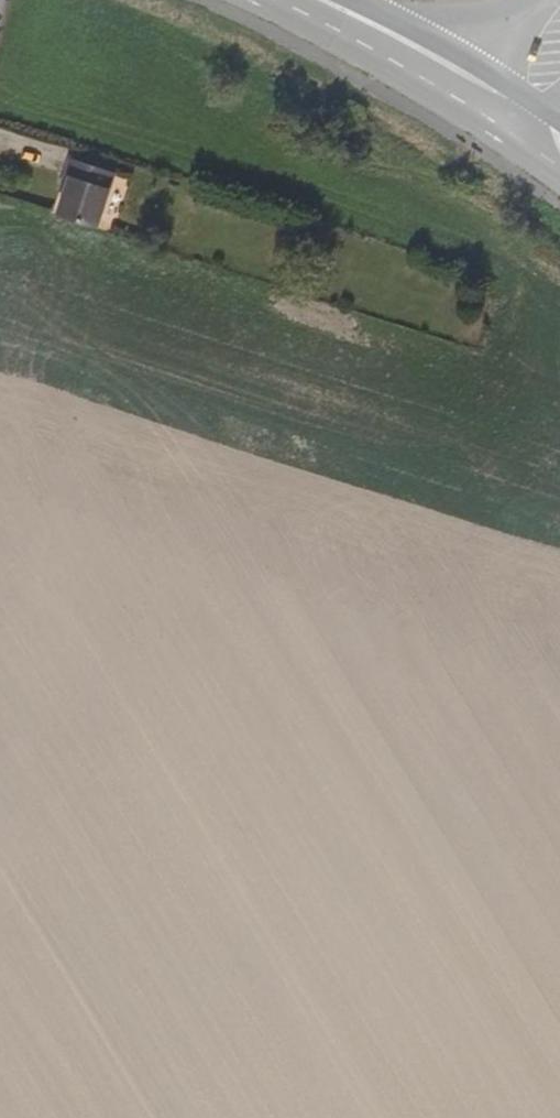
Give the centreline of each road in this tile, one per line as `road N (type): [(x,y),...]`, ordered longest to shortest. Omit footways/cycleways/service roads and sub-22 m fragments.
road 1 (tertiary): [(250,0),(413,81),(498,138)]
road 2 (tertiary): [(541,2),(470,23),(372,11)]
road 3 (tertiary): [(517,94),(372,11)]

